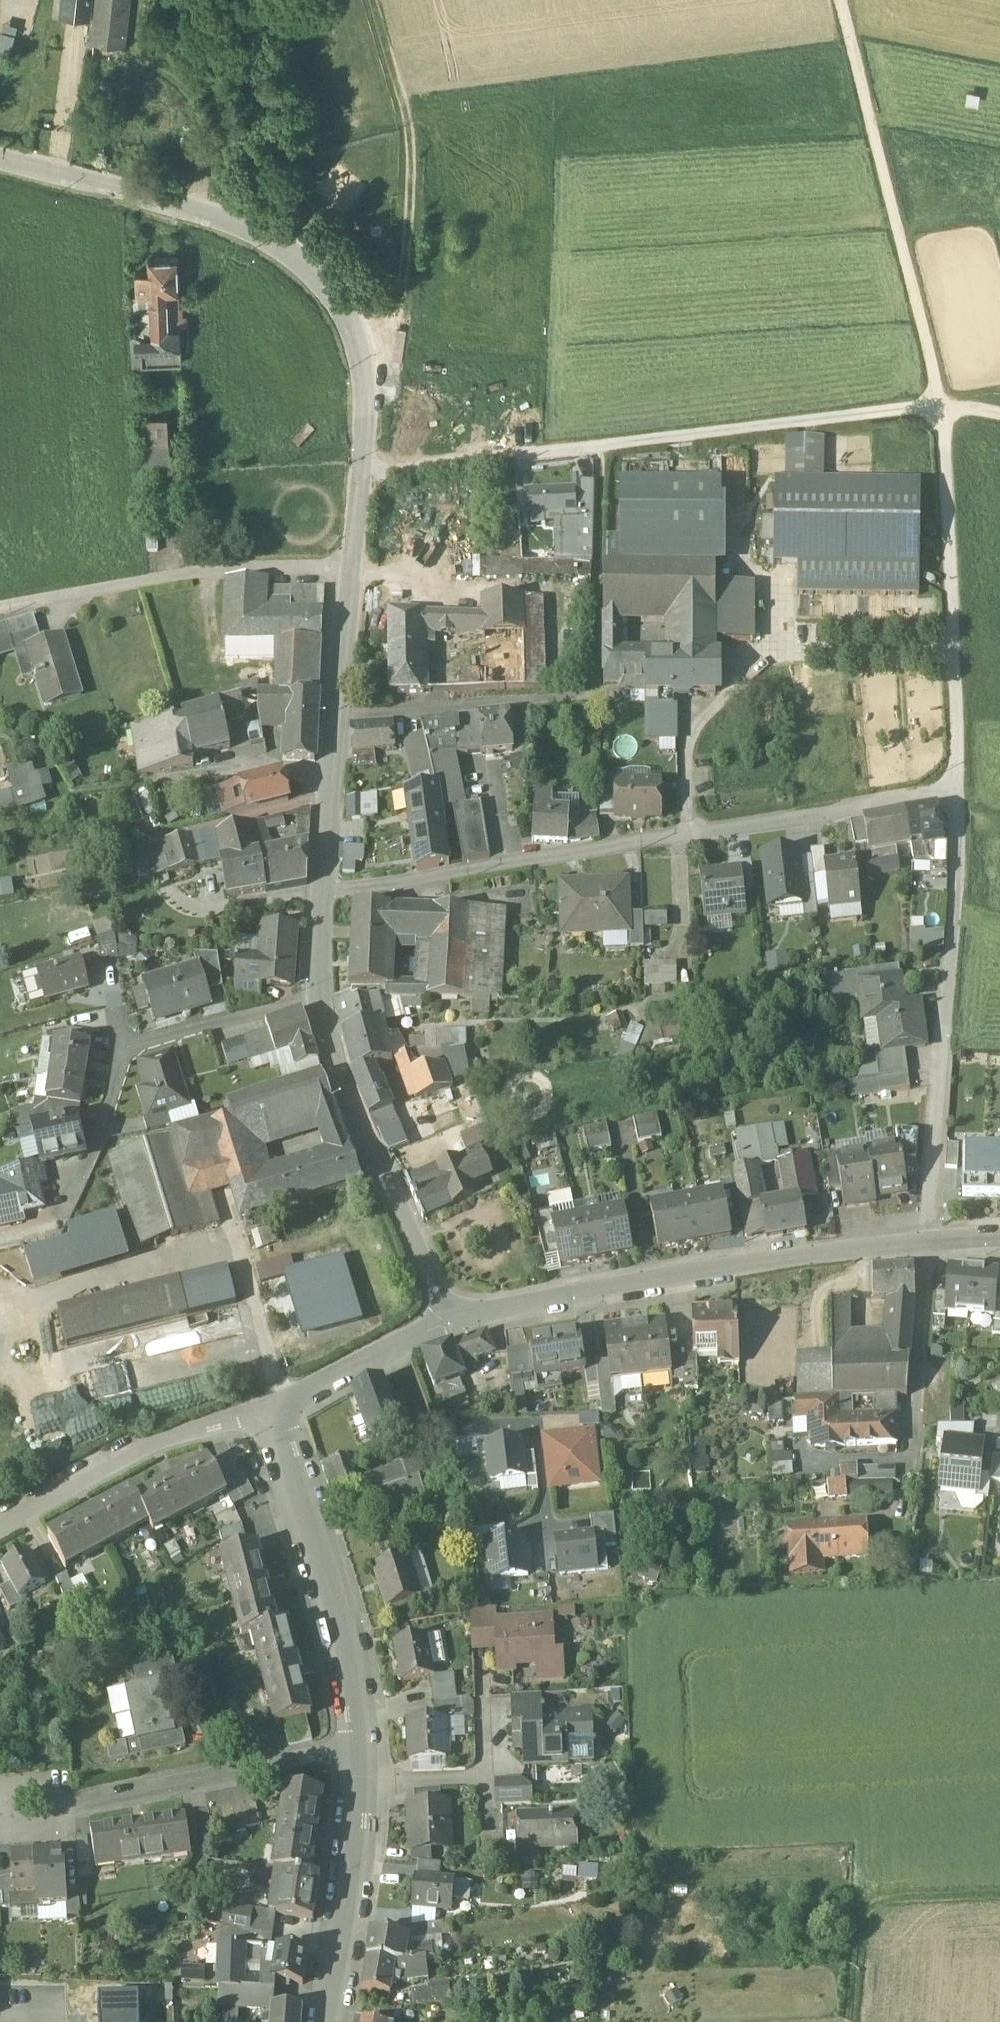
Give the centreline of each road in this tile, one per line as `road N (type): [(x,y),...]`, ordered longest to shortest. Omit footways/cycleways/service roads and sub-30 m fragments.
road 1 (tertiary): [(352,565),(364,372),(355,328),(325,286),(286,250),(243,228),(0,159)]
road 2 (track): [(999,414),(939,402),(363,473)]
road 3 (residential): [(323,889),(956,795)]
road 4 (tertiary): [(445,1316),(758,1258),(929,1239)]
road 5 (residential): [(956,795),(929,1239)]
road 6 (track): [(939,402),(833,0)]
road 7 (track): [(364,380),(402,309),(415,205),(409,116),(374,0)]
road 8 (unclassified): [(939,402),(956,795)]
road 9 (residential): [(318,996),(125,1048),(63,1212)]
road 10 (residential): [(352,565),(212,569),(0,608)]
road 11 (tertiary): [(362,1744),(346,1636),(271,1405)]
road 12 (tertiary): [(445,1316),(340,1081),(318,996)]
road 13 (tertiary): [(323,889),(352,565)]
road 14 (residential): [(362,1744),(54,1806)]
road 15 (residential): [(0,1531),(175,1436),(271,1405)]
road 16 (tertiary): [(322,2021),(342,1930),(362,1744)]
road 17 (track): [(999,1895),(896,1898),(867,1909),(858,1925),(850,2017)]
road 18 (residential): [(929,1239),(906,1467)]
road 19 (tertiary): [(271,1405),(445,1316)]
road 20 (residential): [(54,1806),(37,1786),(11,1795),(7,1812),(16,1828),(43,1830)]

